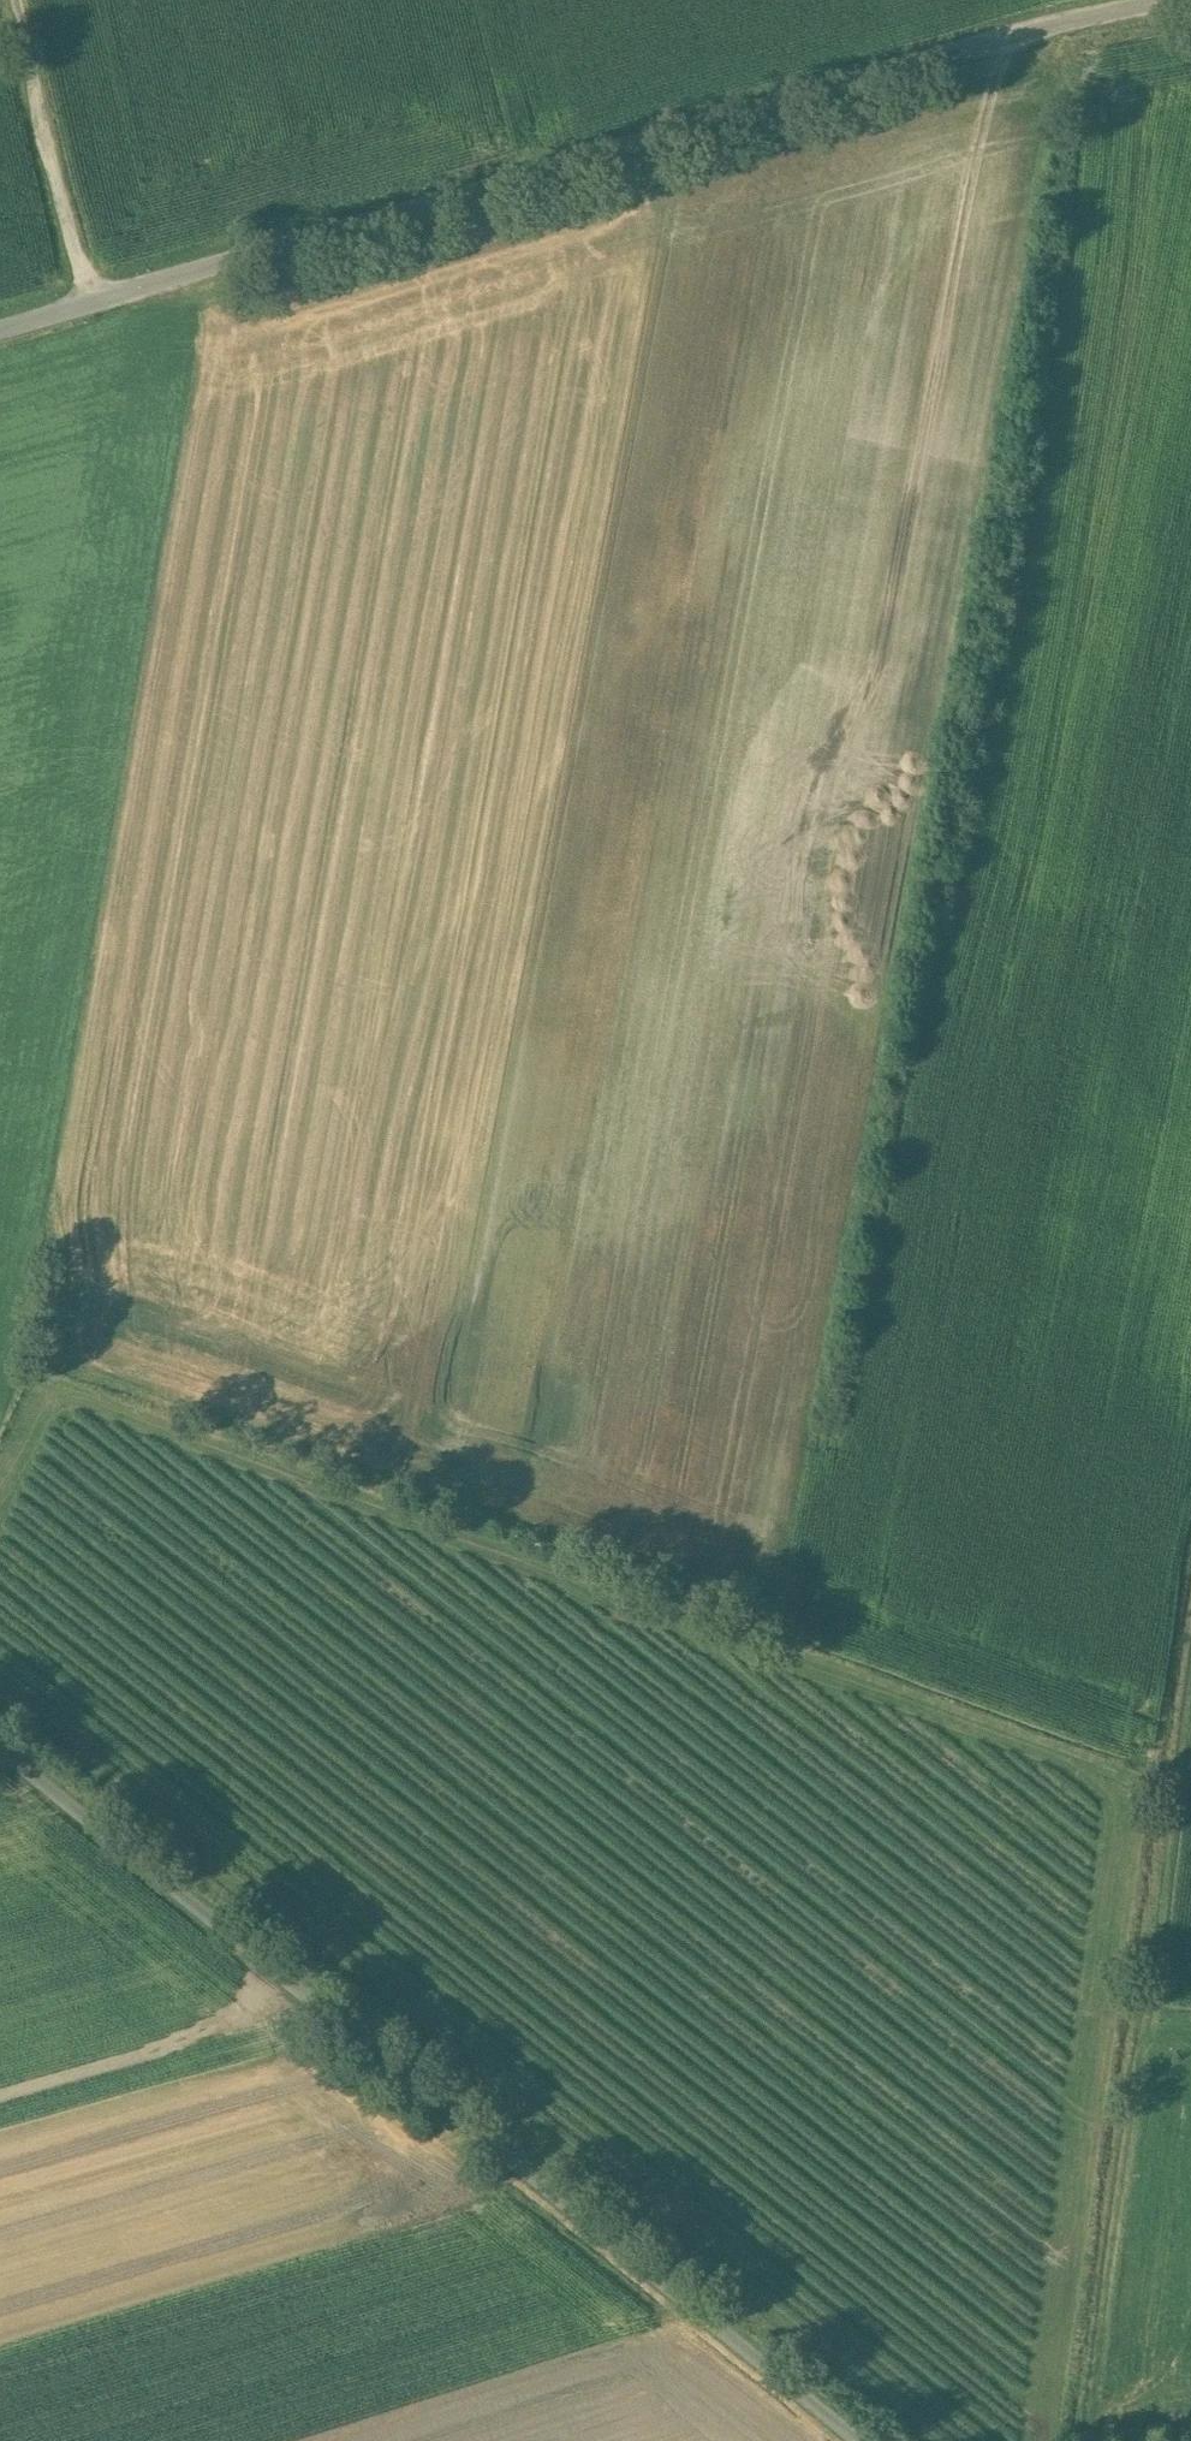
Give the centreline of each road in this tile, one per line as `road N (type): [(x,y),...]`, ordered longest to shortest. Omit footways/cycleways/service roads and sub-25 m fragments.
road 1 (unclassified): [(0,330),(1011,40),(1181,0)]
road 2 (unclassified): [(858,2440),(0,1744)]
road 3 (track): [(1085,2440),(1144,2012)]
road 4 (track): [(19,0),(89,303)]

